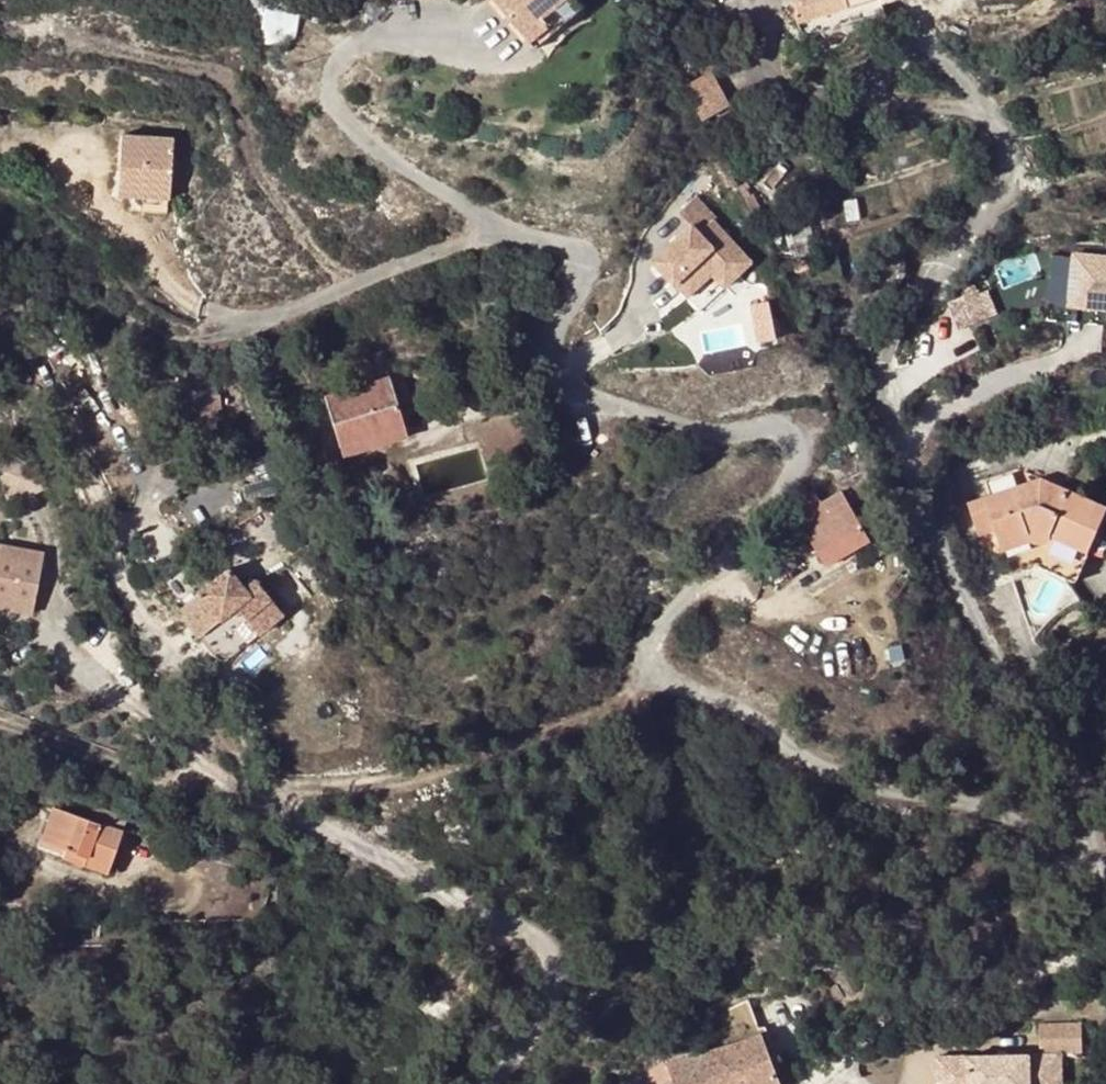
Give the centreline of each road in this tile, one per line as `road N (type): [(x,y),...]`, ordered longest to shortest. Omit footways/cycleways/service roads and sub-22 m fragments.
road 1 (residential): [(1105,954),(957,998),(874,1033),(807,1083)]

